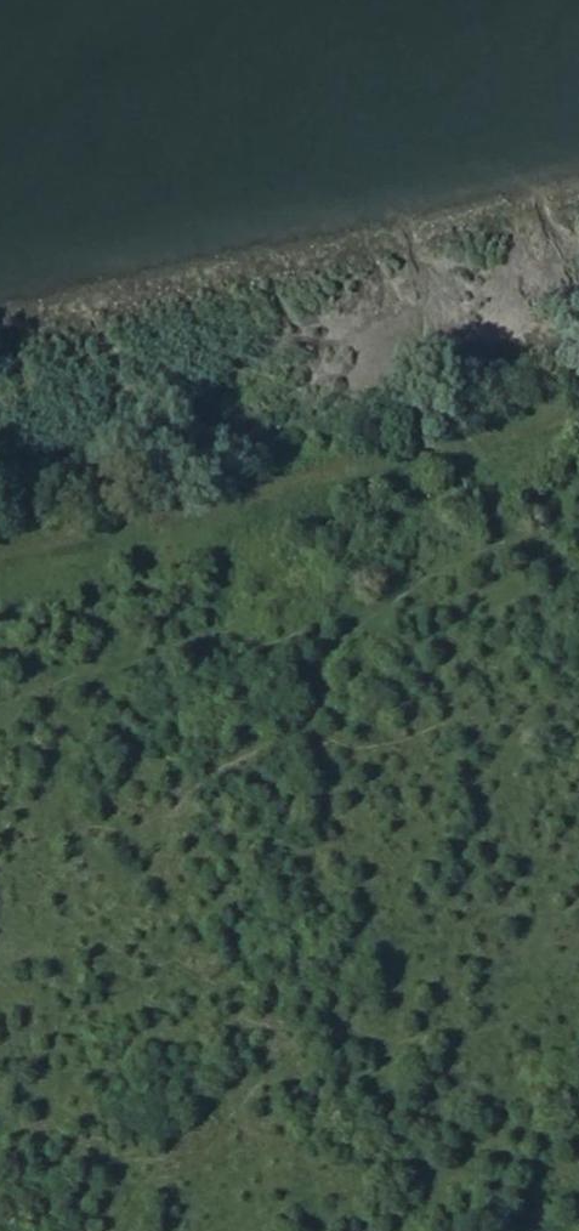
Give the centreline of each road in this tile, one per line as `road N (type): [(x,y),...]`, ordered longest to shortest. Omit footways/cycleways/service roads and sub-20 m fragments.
road 1 (track): [(578,420),(518,445),(0,549)]

